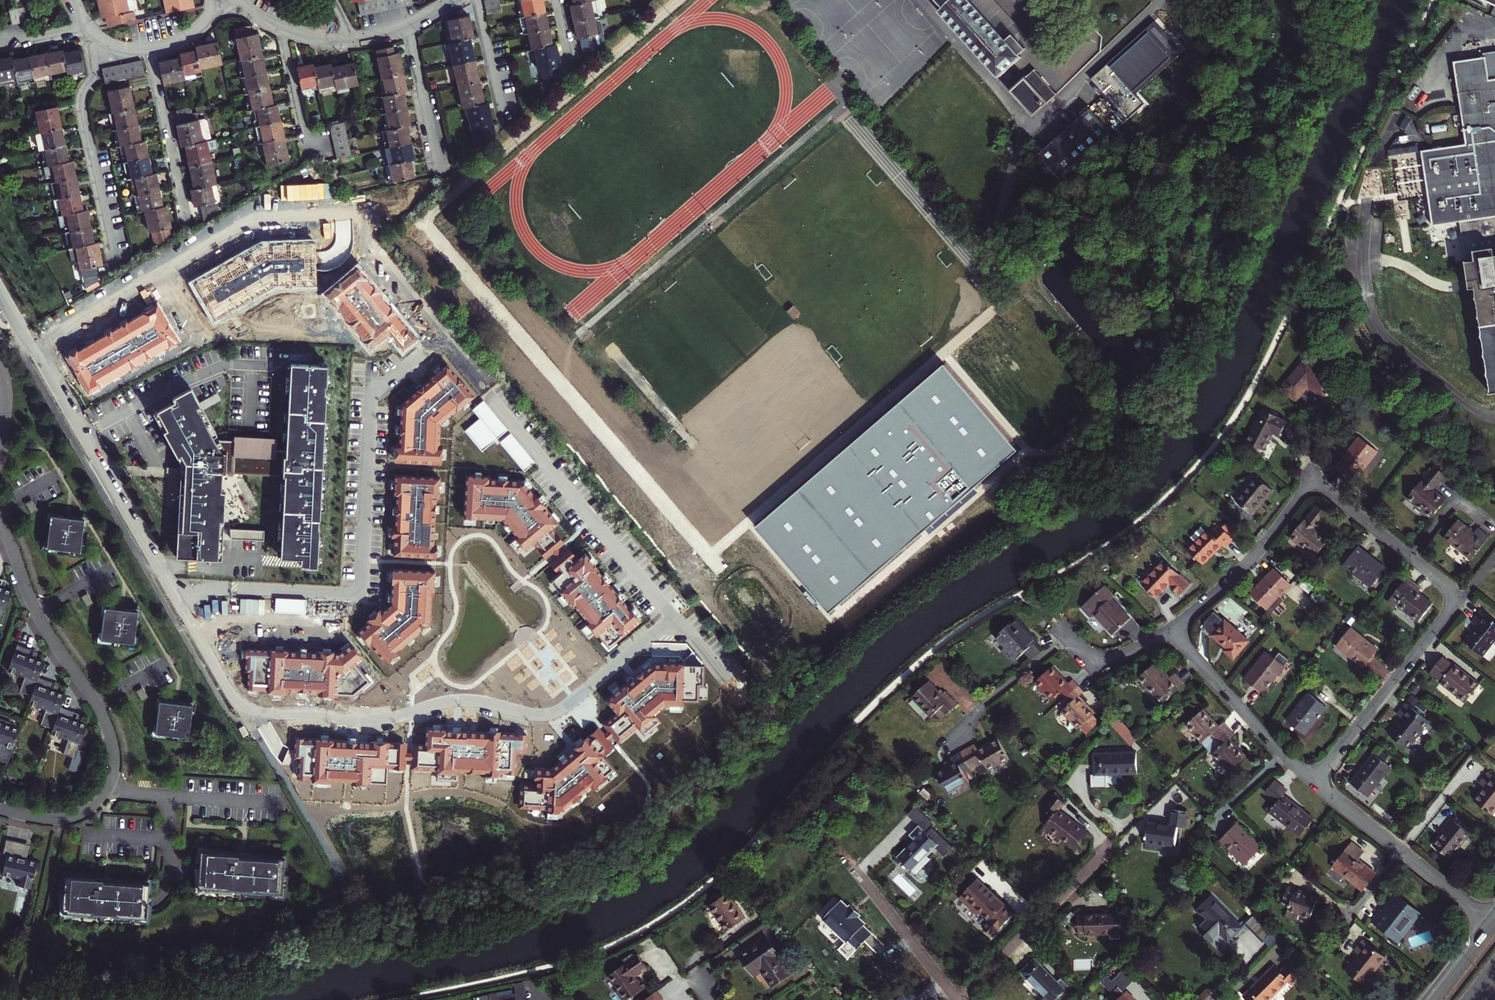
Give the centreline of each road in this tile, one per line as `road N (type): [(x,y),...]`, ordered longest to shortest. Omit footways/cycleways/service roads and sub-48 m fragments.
road 1 (residential): [(190,615),(236,696),(265,715),(396,720),(442,703),(550,713),(672,618)]
road 2 (residential): [(0,524),(43,624),(103,714),(115,762),(107,789),(81,813),(47,818),(0,808)]
road 3 (residential): [(1170,628),(1252,558),(1315,478),(1460,597)]
road 4 (residential): [(0,294),(190,615)]
road 5 (residential): [(672,618),(490,396)]
road 6 (residential): [(1315,781),(1460,597)]
road 7 (residential): [(96,36),(94,75),(82,103),(114,260)]
road 8 (residential): [(1494,921),(1315,781)]
road 9 (residential): [(955,999),(1111,846)]
road 10 (residential): [(1315,781),(1170,628)]
road 11 (residential): [(149,50),(187,223)]
road 12 (residential): [(955,999),(857,873)]
road 13 (residential): [(1068,637),(952,735)]
road 14 (residential): [(408,26),(441,171)]
road 15 (residential): [(282,27),(308,158)]
road 16 (residential): [(1170,628),(1097,669),(1068,637)]
road 17 (residential): [(478,0),(504,119)]

